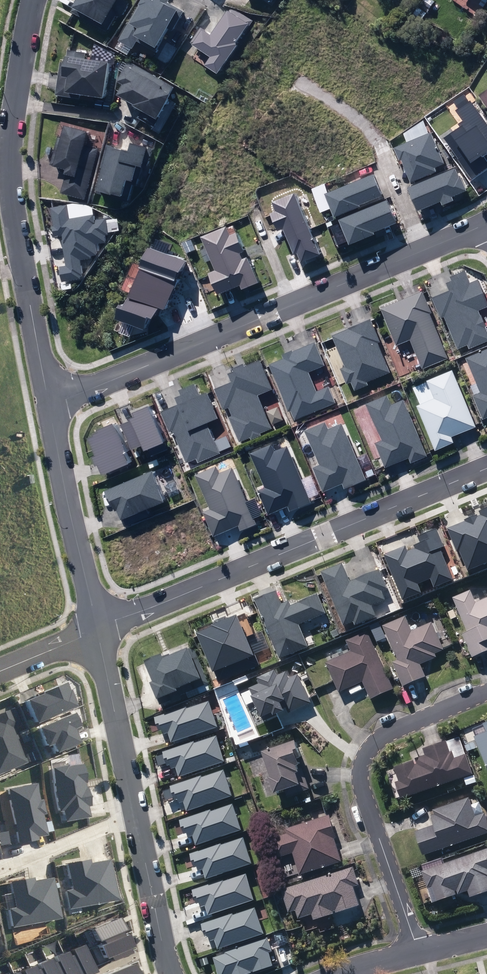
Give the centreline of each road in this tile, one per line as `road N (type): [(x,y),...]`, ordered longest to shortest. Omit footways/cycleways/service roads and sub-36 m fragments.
road 1 (residential): [(486,467),(100,625)]
road 2 (residential): [(426,251),(47,403)]
road 3 (residential): [(47,403),(11,165),(33,0)]
road 4 (residential): [(174,973),(151,898),(100,625)]
road 5 (residential): [(419,951),(359,770),(386,735),(486,693)]
road 6 (residential): [(100,625),(47,403)]
road 7 (residential): [(295,81),(368,132),(426,251)]

